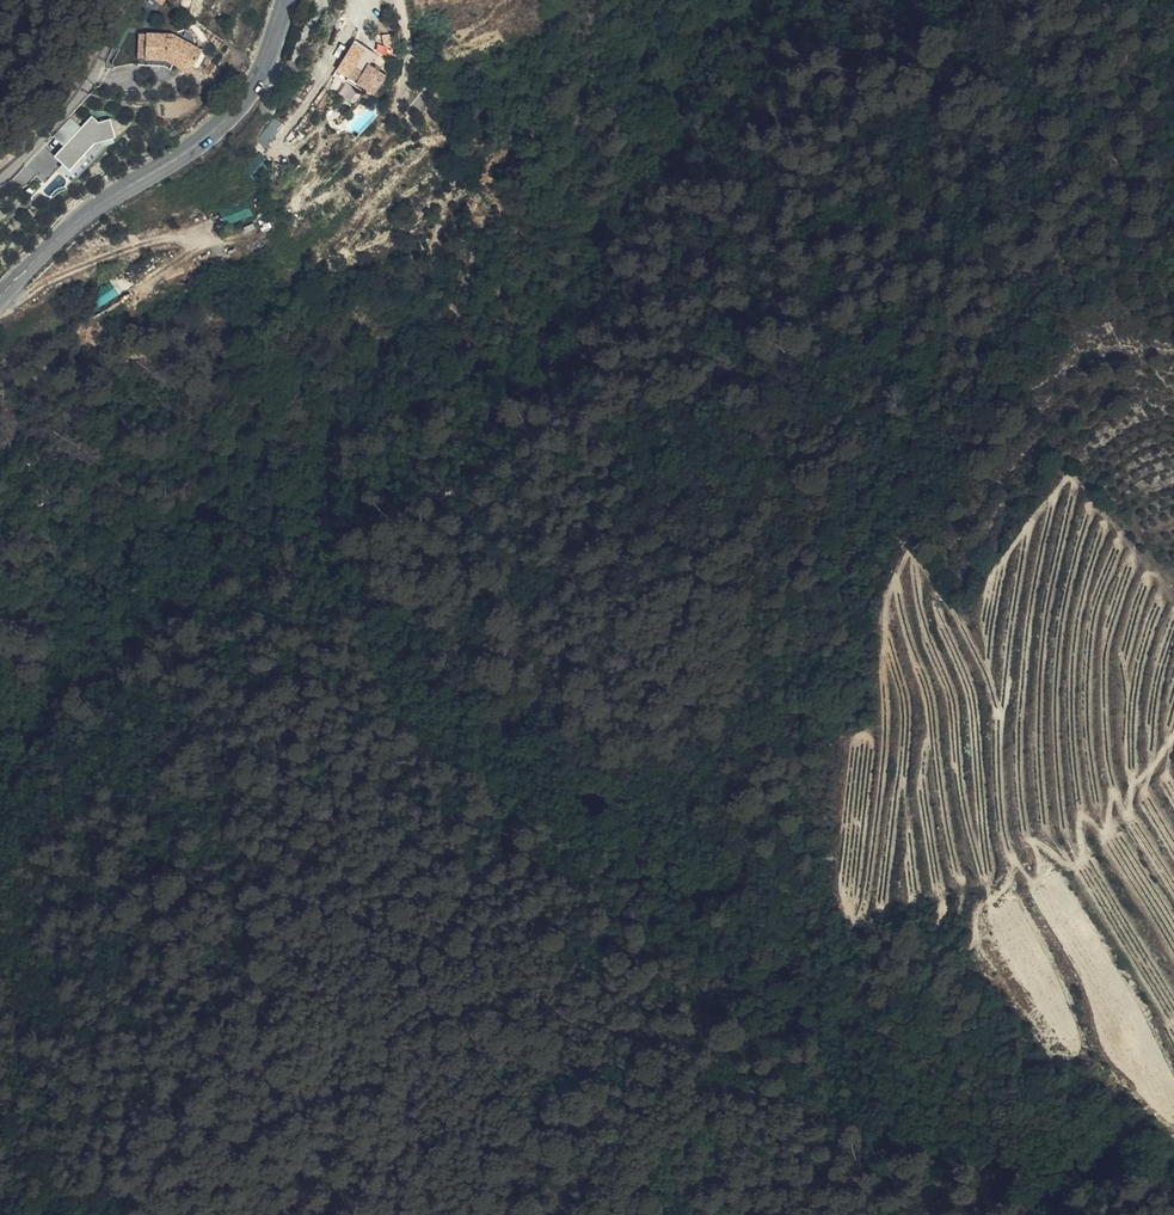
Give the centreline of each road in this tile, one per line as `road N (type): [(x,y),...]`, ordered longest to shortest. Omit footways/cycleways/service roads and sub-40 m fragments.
road 1 (secondary): [(0,297),(75,221),(177,158),(238,108),(262,72),(288,0)]
road 2 (residential): [(135,0),(79,93),(0,176)]

